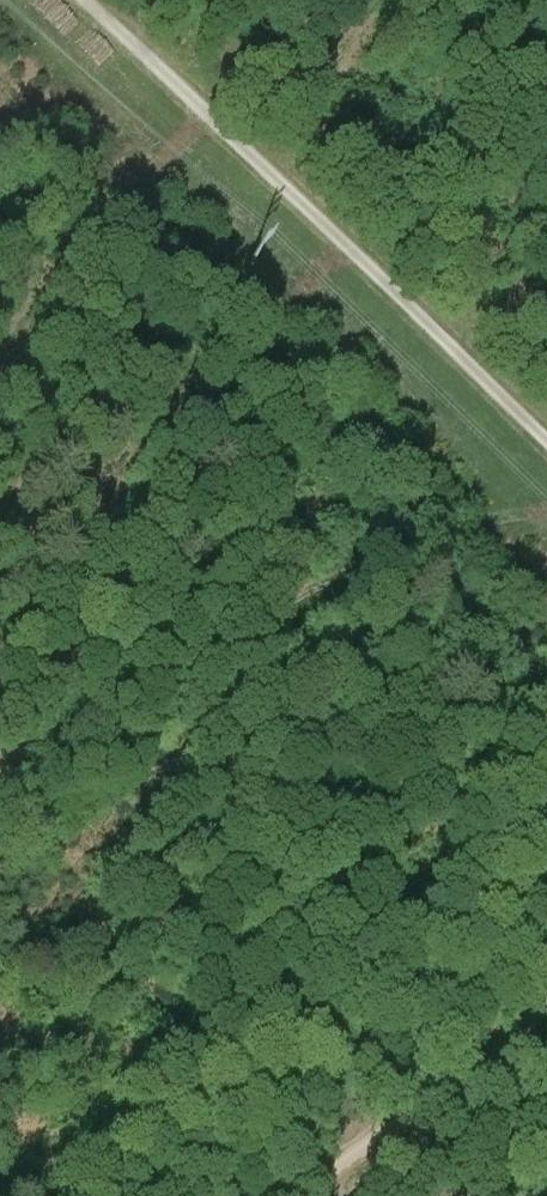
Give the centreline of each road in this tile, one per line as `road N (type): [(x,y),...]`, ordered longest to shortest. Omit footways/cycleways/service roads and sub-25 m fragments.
road 1 (track): [(546,463),(79,0)]
road 2 (track): [(546,1007),(508,1051),(288,1195)]

